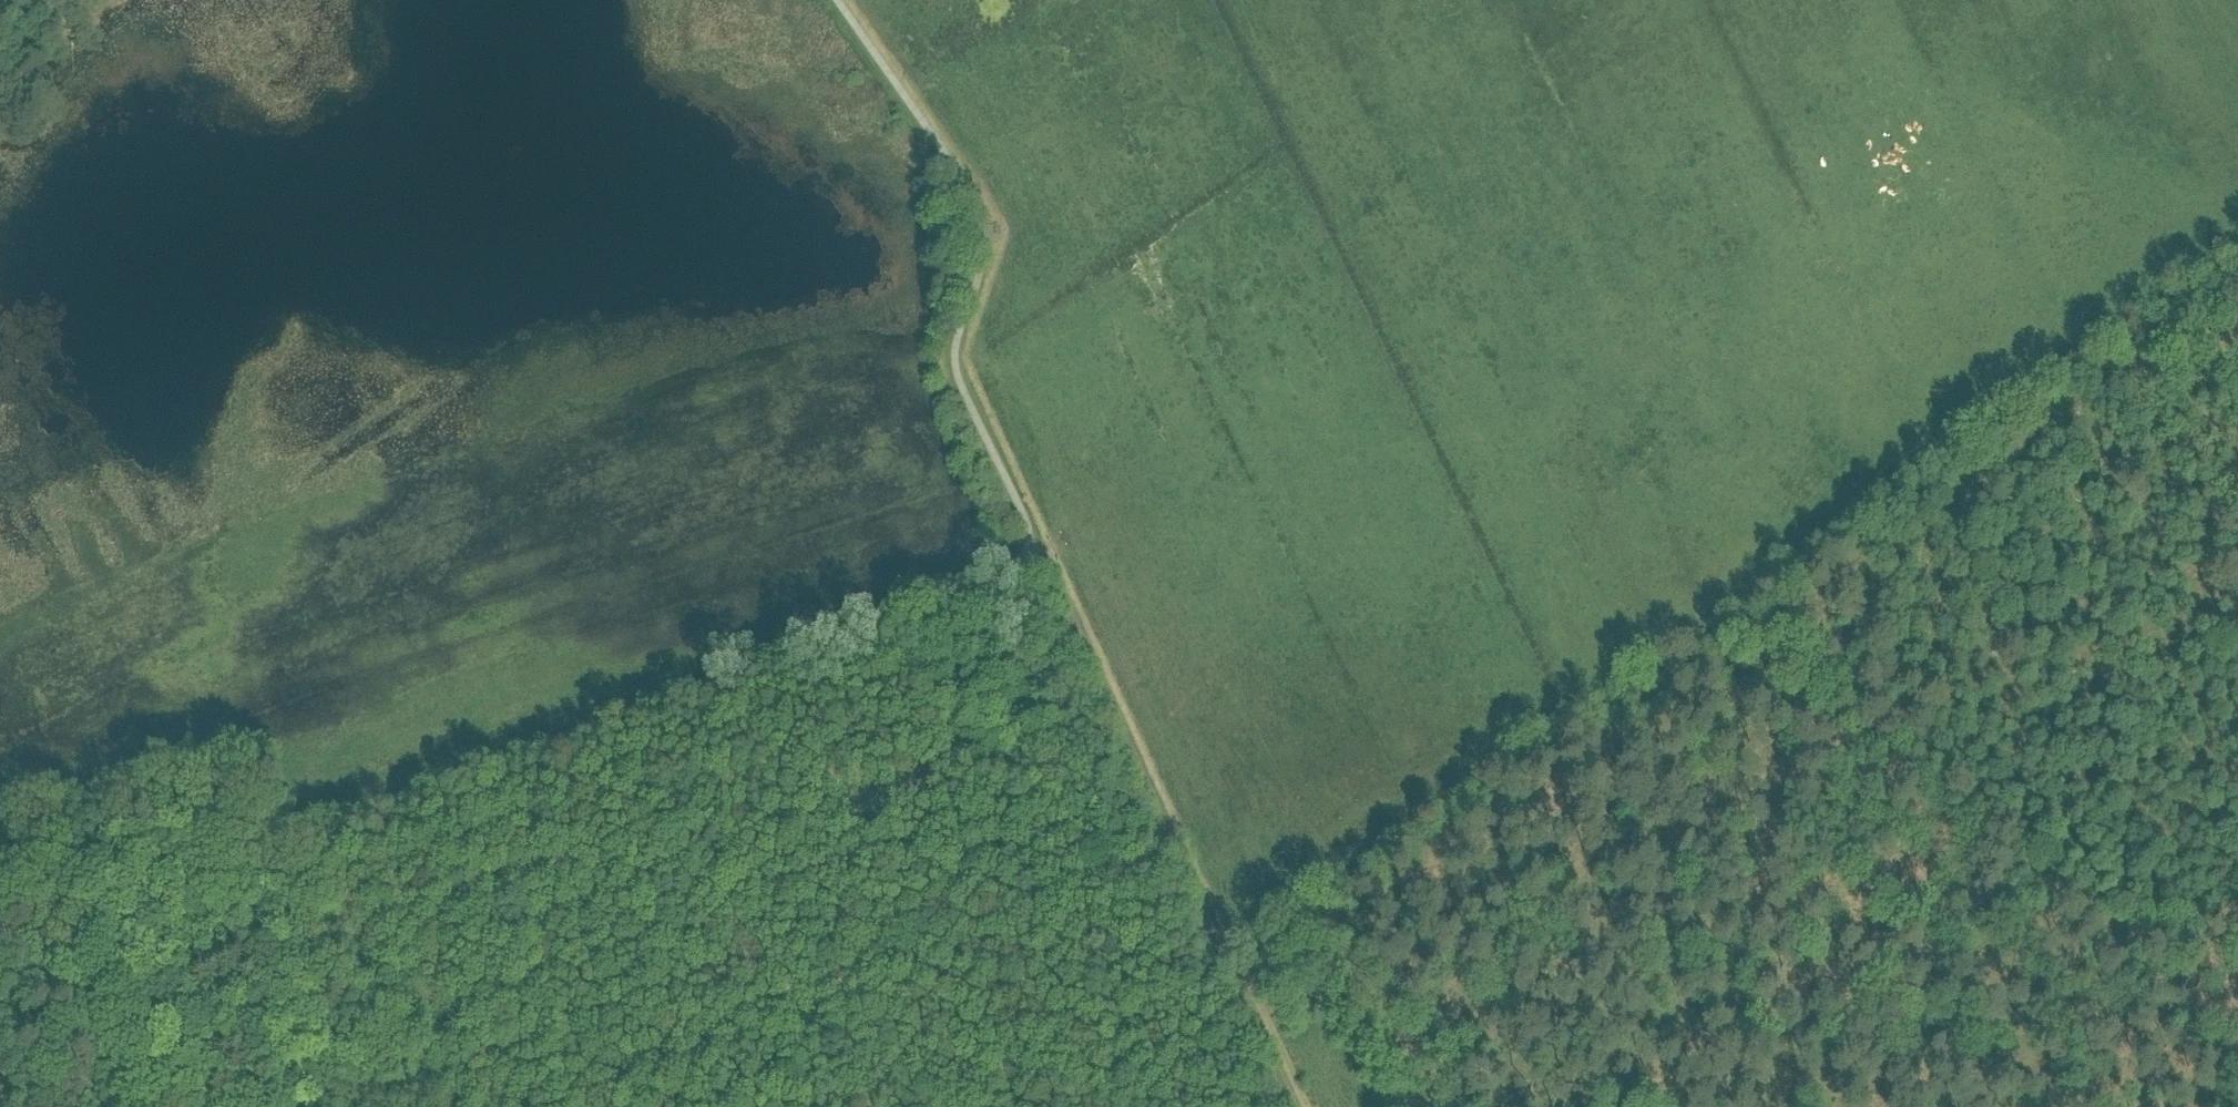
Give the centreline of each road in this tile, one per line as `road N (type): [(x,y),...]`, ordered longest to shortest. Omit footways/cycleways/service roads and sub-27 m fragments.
road 1 (track): [(1031,550),(1289,1106)]

